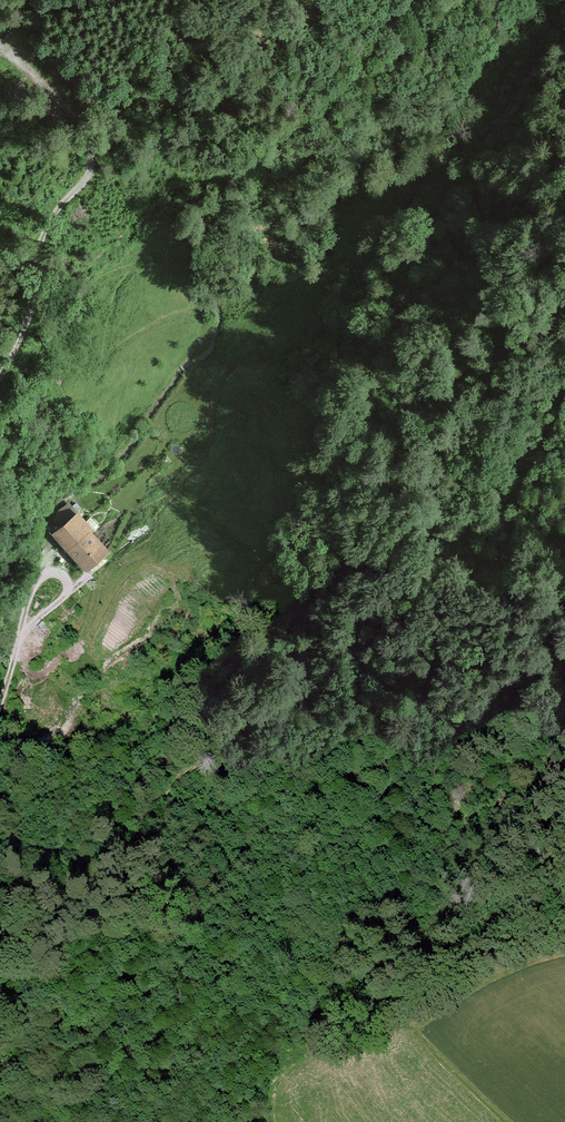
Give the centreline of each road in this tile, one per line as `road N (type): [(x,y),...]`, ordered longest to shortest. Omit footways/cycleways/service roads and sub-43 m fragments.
road 1 (track): [(0,50),(68,107),(92,161),(45,228),(33,304),(0,378)]
road 2 (track): [(77,118),(172,170),(195,178),(228,174),(327,104),(358,67)]
road 3 (track): [(0,697),(56,514)]
road 4 (track): [(502,1121),(424,1043),(418,1015)]

